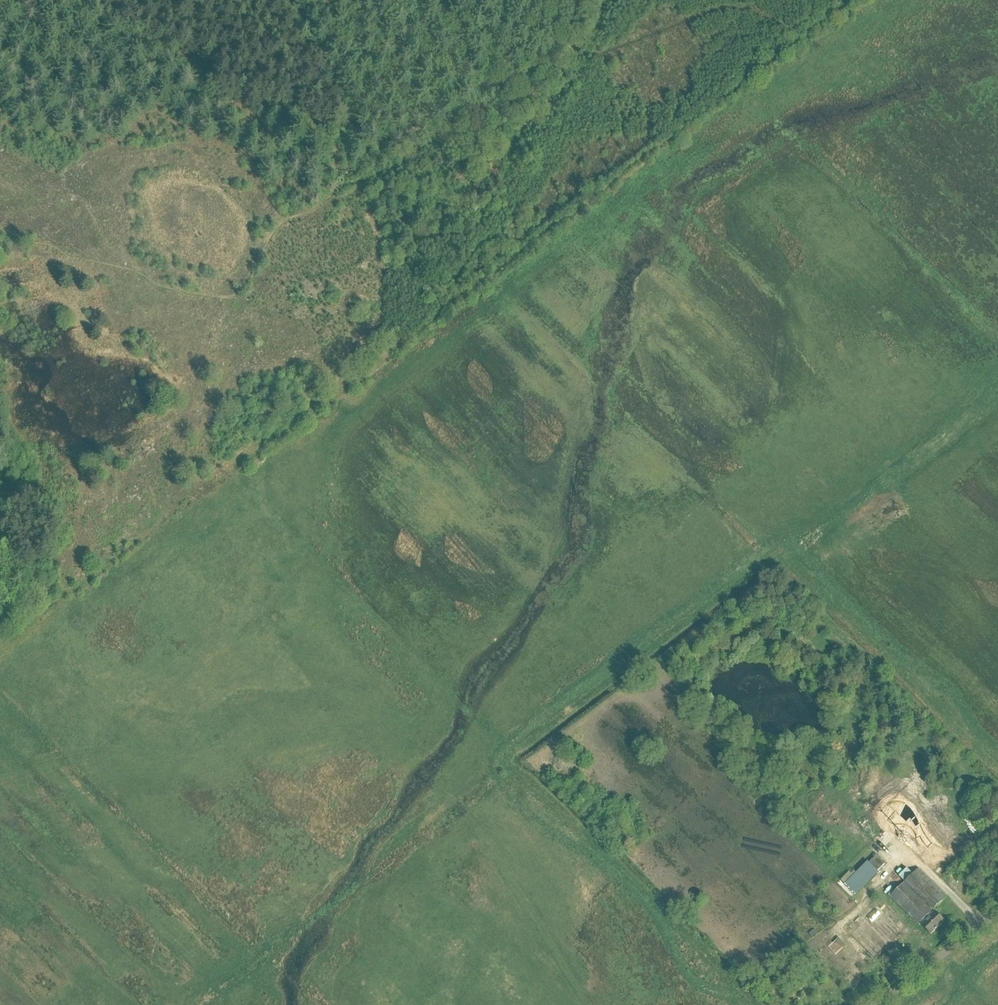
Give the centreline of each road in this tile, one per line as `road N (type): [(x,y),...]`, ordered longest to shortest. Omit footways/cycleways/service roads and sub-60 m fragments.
road 1 (track): [(452,304),(0,644)]
road 2 (track): [(852,0),(452,304)]
road 3 (track): [(379,176),(292,0)]
road 4 (tertiary): [(876,1004),(997,913)]

